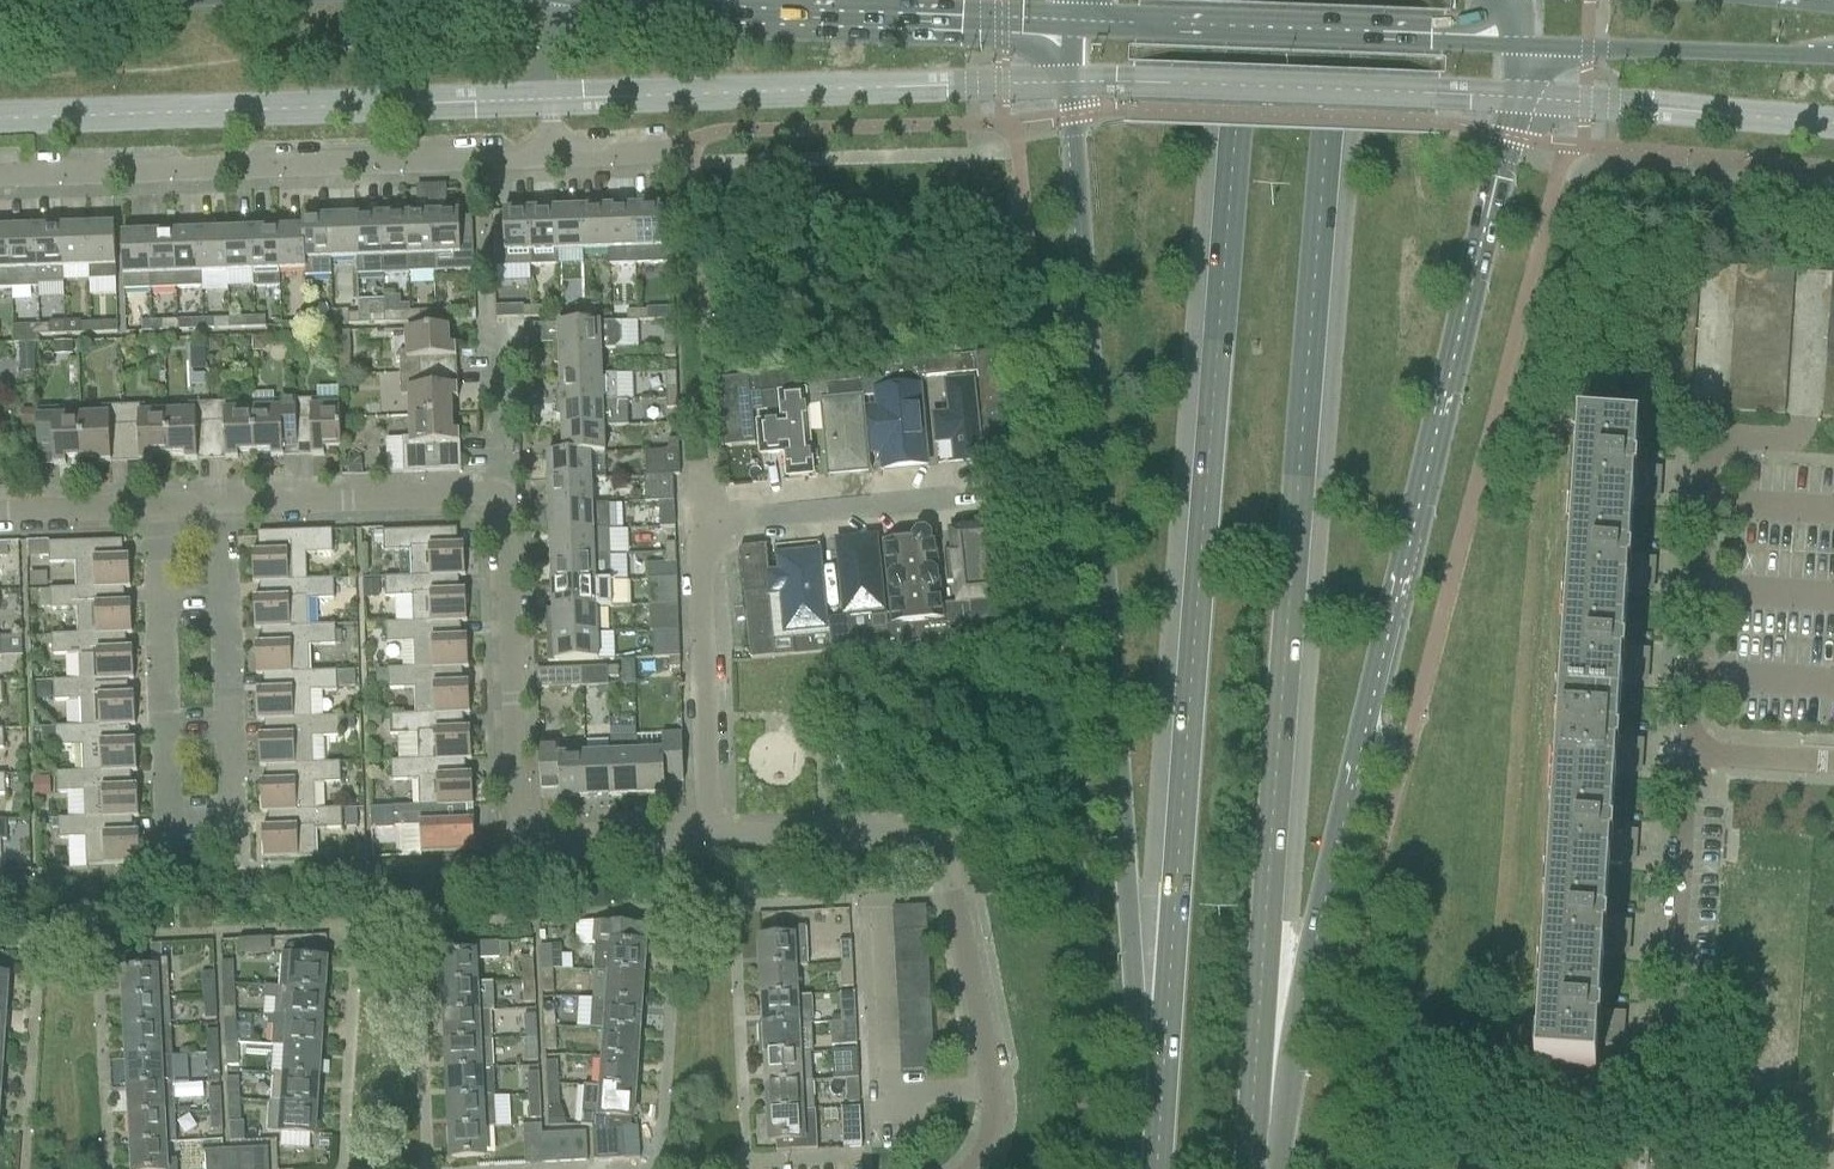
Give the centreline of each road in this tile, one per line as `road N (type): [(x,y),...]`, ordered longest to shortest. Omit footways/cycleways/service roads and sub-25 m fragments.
road 1 (primary): [(1246,0),(1154,1168)]
road 2 (primary): [(1248,1168),(1337,0)]
road 3 (primary): [(1265,1168),(1516,98),(1517,46)]
road 4 (primary): [(1072,26),(1071,117),(1132,1012),(1135,1168)]
road 5 (residential): [(227,505),(237,804),(232,821),(203,832),(178,824),(167,808),(154,508)]
road 6 (residential): [(710,836),(699,549),(714,523),(984,498)]
road 7 (residential): [(962,1168),(987,1139),(991,1089),(938,857),(911,836),(888,831),(710,836)]
road 8 (residential): [(0,178),(550,156)]
road 9 (residential): [(1673,1168),(1701,761),(1833,765)]
road 10 (residential): [(710,836),(533,838),(518,832),(506,494)]
road 11 (secondary): [(571,0),(1072,26)]
road 12 (secondary): [(1072,26),(1517,46)]
road 13 (secondary): [(1517,46),(1833,58)]
road 14 (residential): [(227,505),(506,494)]
road 15 (residential): [(506,494),(488,323)]
road 16 (unclassified): [(550,156),(549,55),(571,0)]
road 17 (residential): [(0,513),(154,508)]

